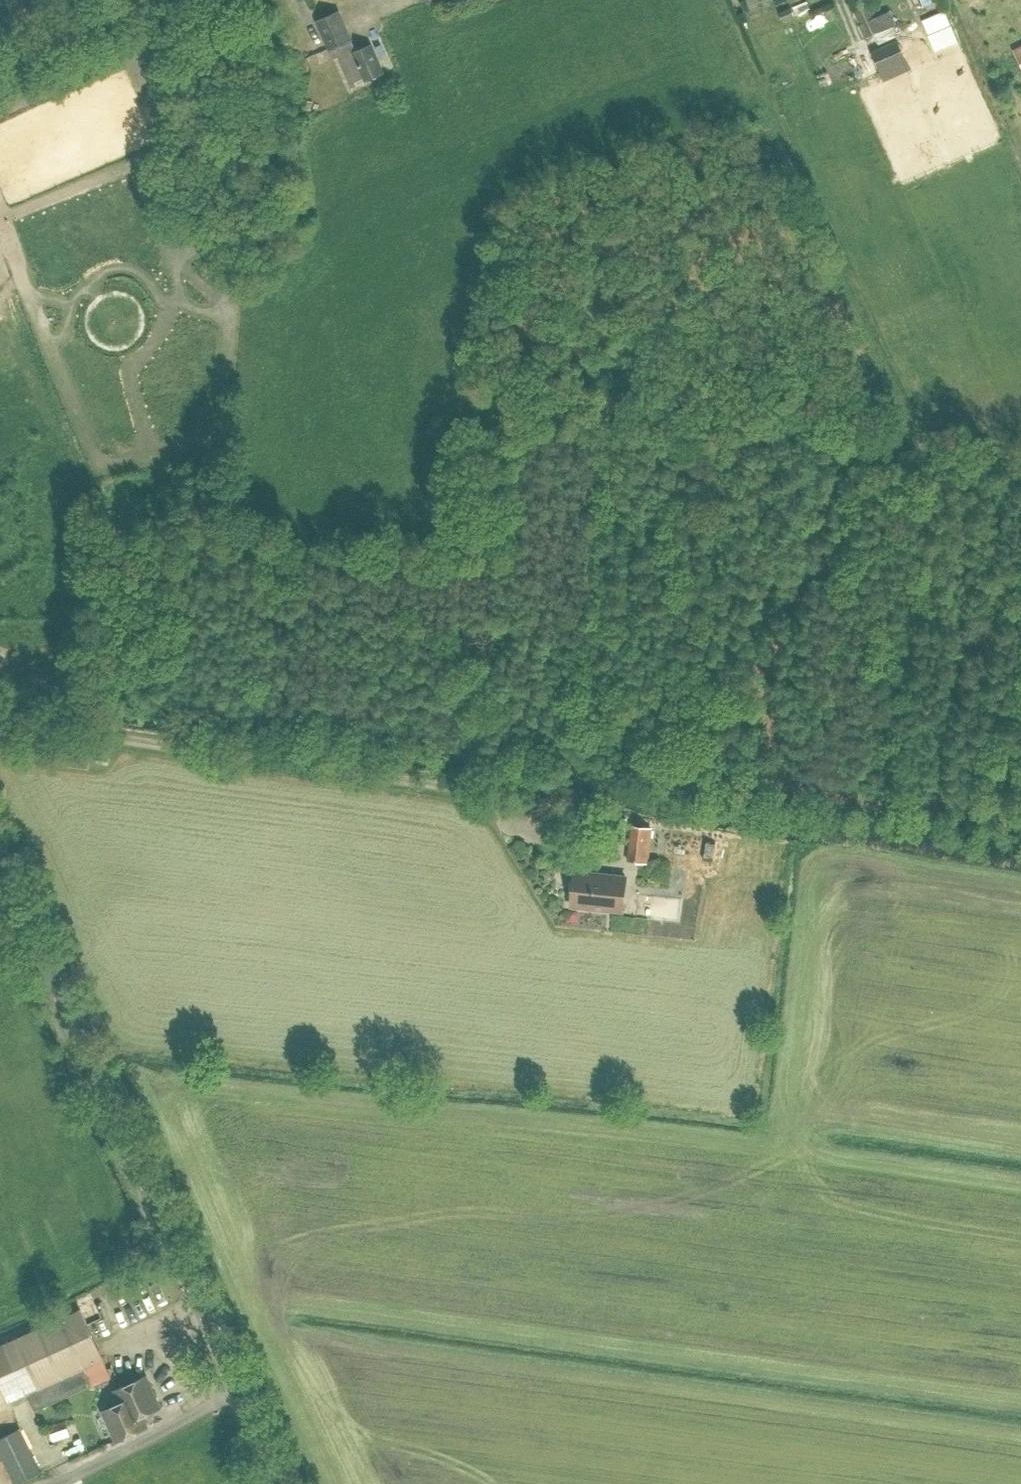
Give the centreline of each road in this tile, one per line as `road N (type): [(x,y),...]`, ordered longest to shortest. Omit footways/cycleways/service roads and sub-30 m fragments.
road 1 (tertiary): [(286,1483),(0,860)]
road 2 (unclassified): [(0,65),(143,0)]

